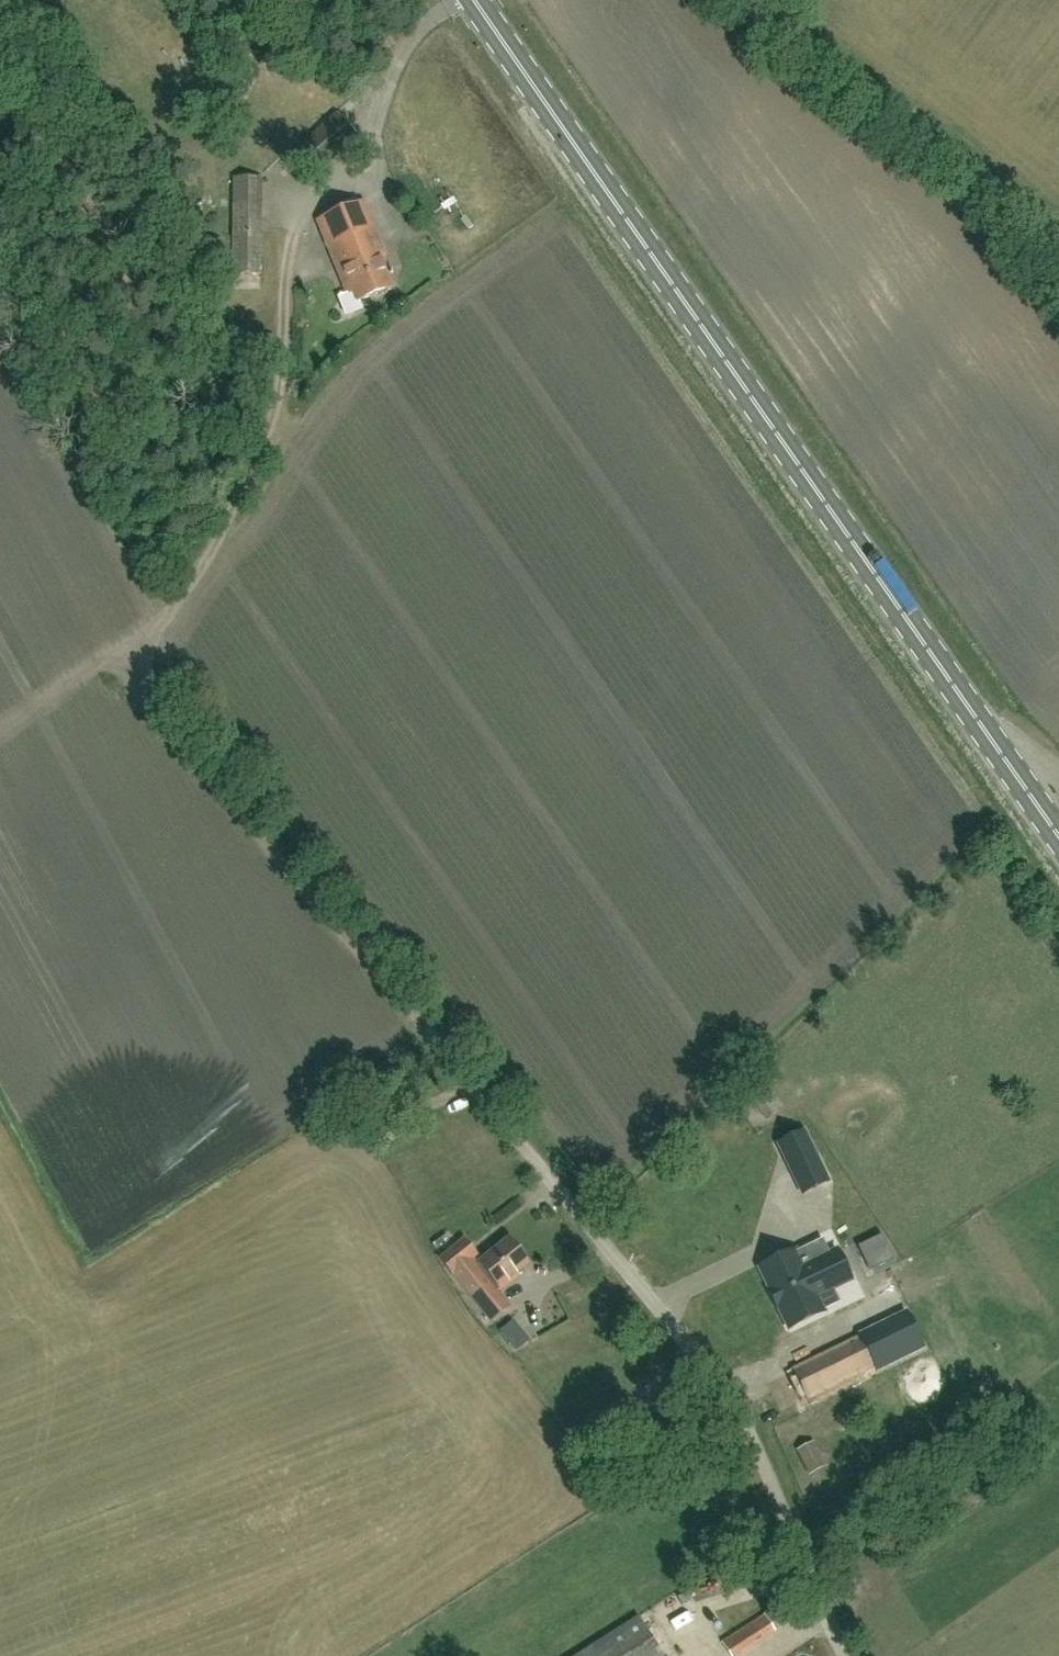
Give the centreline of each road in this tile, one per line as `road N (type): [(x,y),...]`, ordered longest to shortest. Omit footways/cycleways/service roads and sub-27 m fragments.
road 1 (primary): [(1058,837),(477,0)]
road 2 (unclassified): [(842,1655),(782,1518),(705,1388),(426,1032)]
road 3 (track): [(146,651),(234,510),(268,437),(303,213),(371,136),(387,81),(418,33),(461,0)]
road 4 (track): [(426,1032),(157,712),(142,675),(146,651)]
road 5 (unclassified): [(1058,250),(894,107),(743,0)]
road 6 (track): [(146,651),(69,673),(0,726)]

